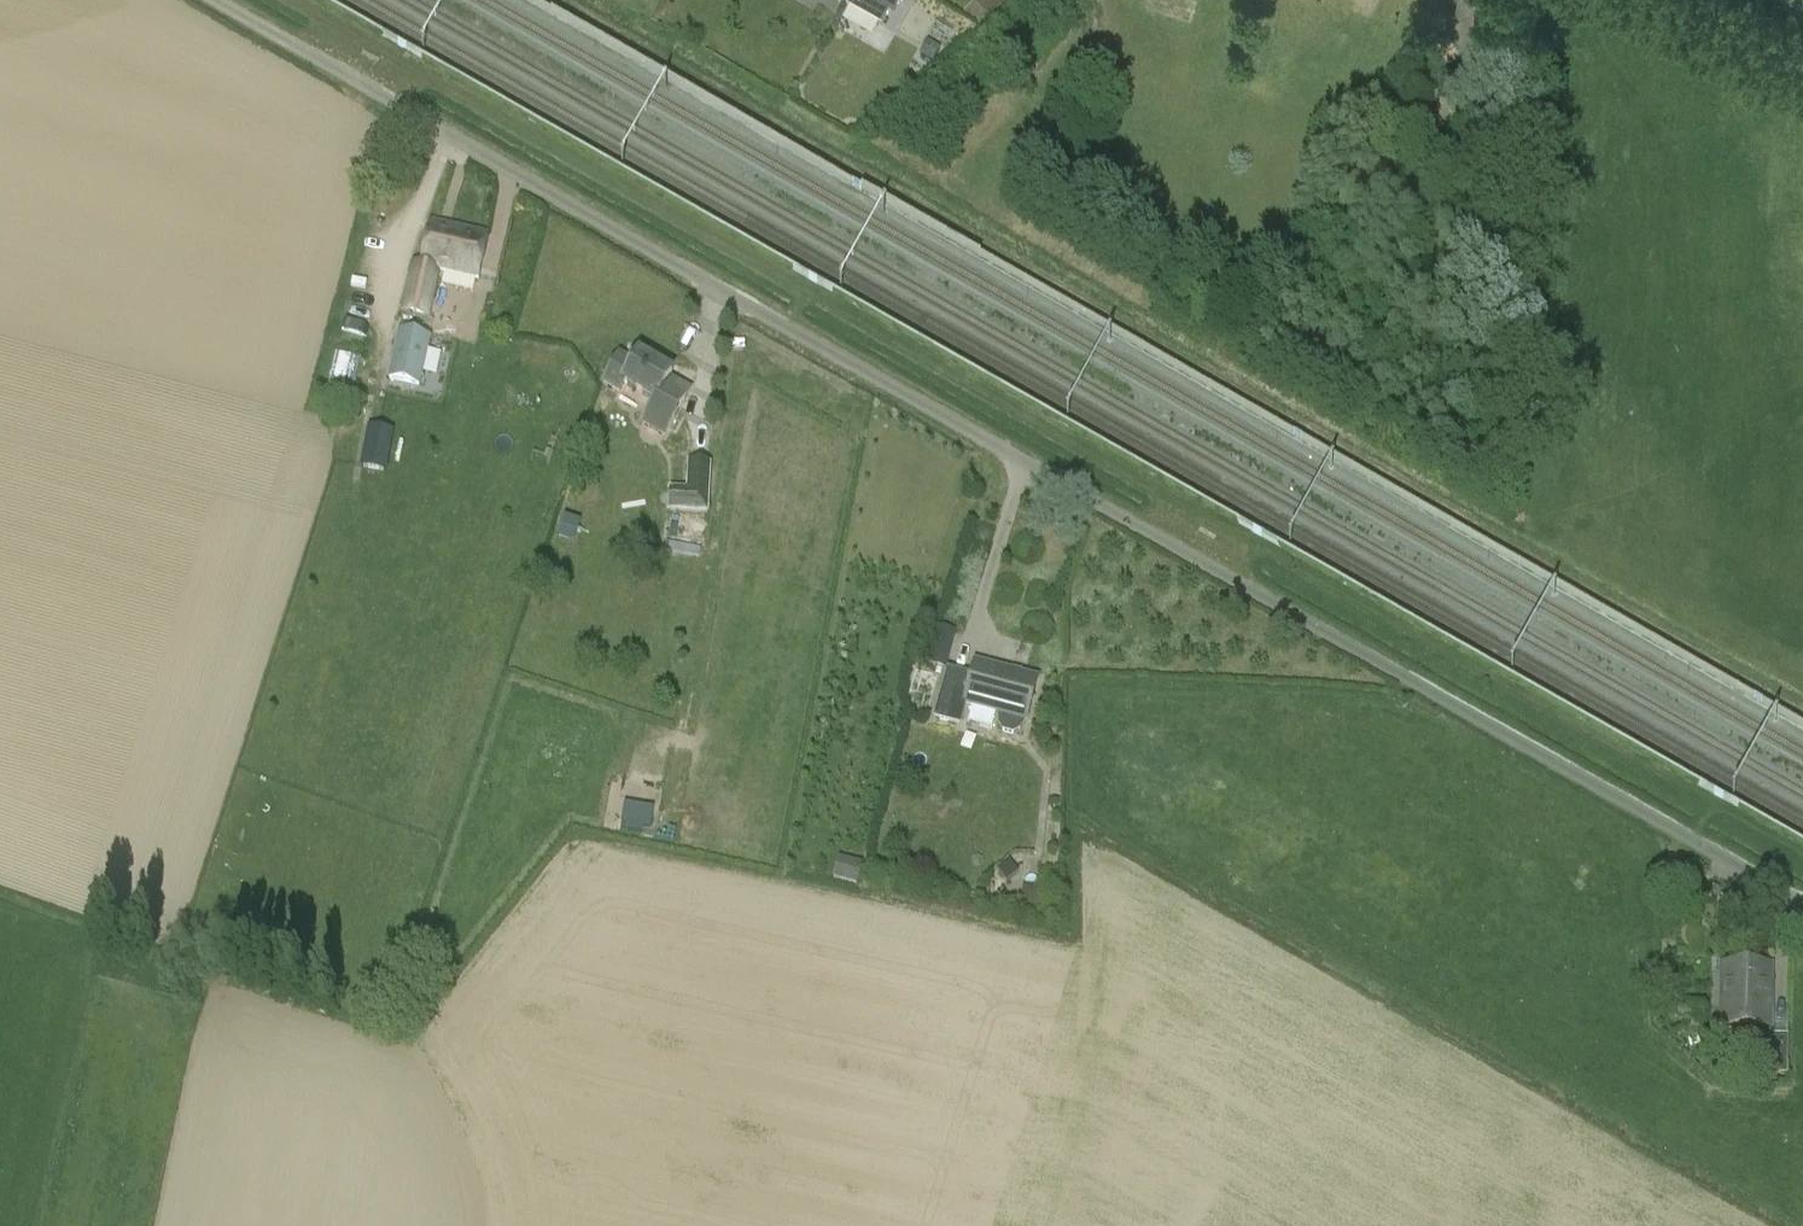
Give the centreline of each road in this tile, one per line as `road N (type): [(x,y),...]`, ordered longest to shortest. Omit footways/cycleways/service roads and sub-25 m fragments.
road 1 (unclassified): [(1802,904),(212,0)]

